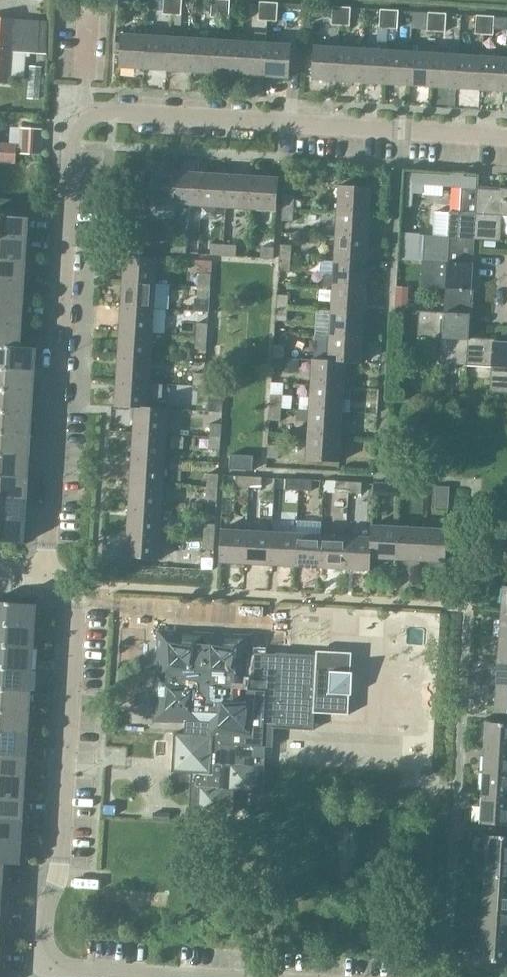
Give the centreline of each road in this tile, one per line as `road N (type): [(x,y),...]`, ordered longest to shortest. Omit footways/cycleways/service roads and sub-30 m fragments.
road 1 (residential): [(139,976),(51,970),(43,960),(41,921),(61,873),(77,608),(41,568)]
road 2 (residential): [(506,139),(108,114),(86,119),(71,145)]
road 3 (residential): [(41,568),(71,145)]

